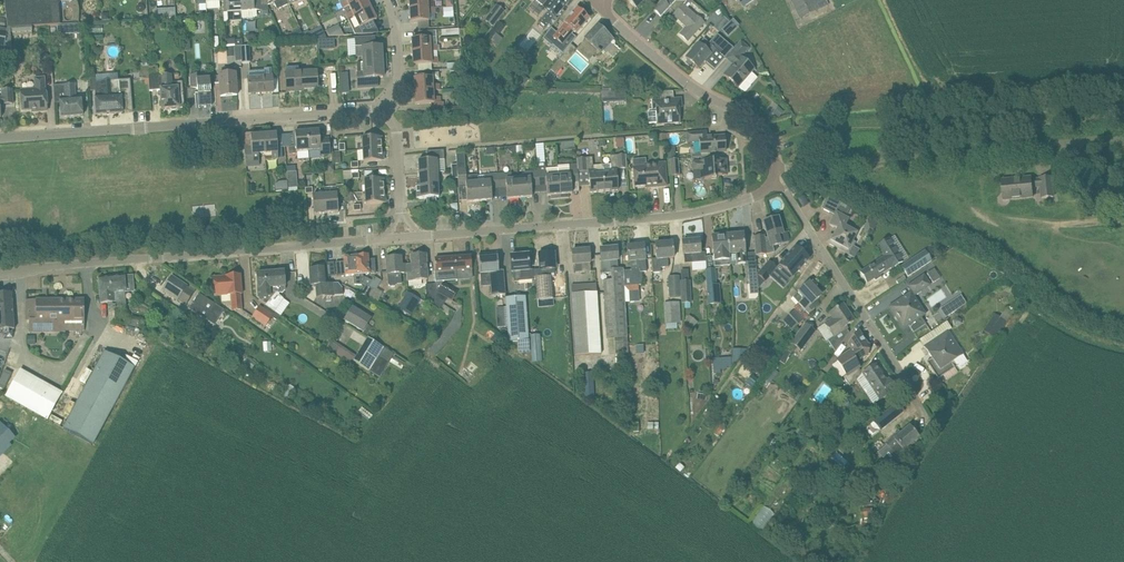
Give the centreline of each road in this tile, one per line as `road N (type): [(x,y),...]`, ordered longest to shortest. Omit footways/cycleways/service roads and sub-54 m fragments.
road 1 (residential): [(0,272),(386,239)]
road 2 (residential): [(0,136),(379,110)]
road 3 (residential): [(418,236),(685,214),(754,196),(777,181)]
road 4 (track): [(1123,135),(774,171)]
road 5 (residential): [(927,425),(777,181)]
road 6 (residential): [(777,181),(765,128),(663,66),(603,6)]

